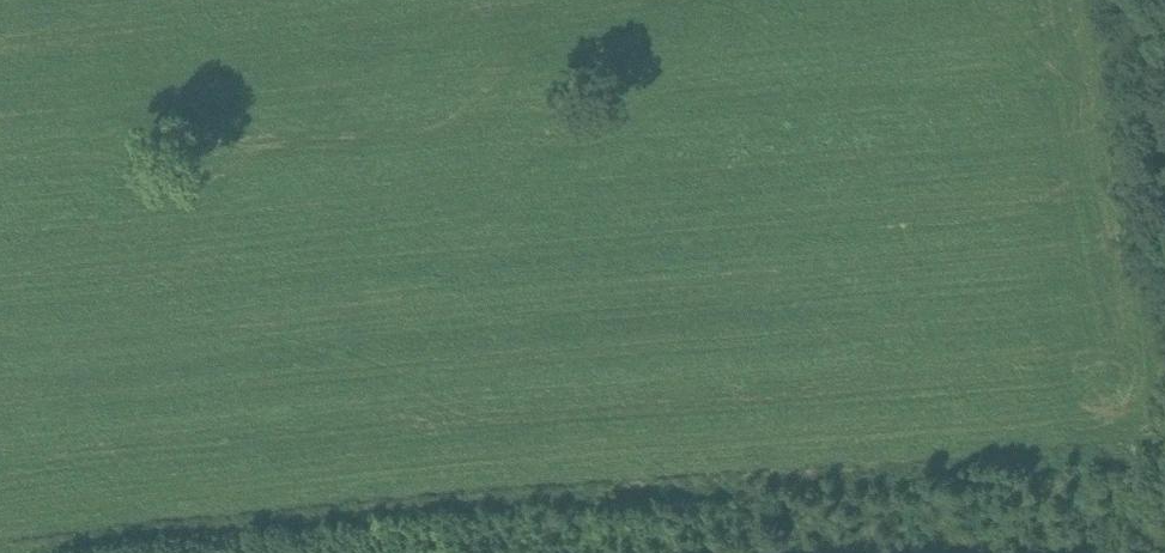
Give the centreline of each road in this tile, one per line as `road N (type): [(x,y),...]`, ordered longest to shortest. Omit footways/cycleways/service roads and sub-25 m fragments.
road 1 (track): [(1114,0),(1164,298)]

